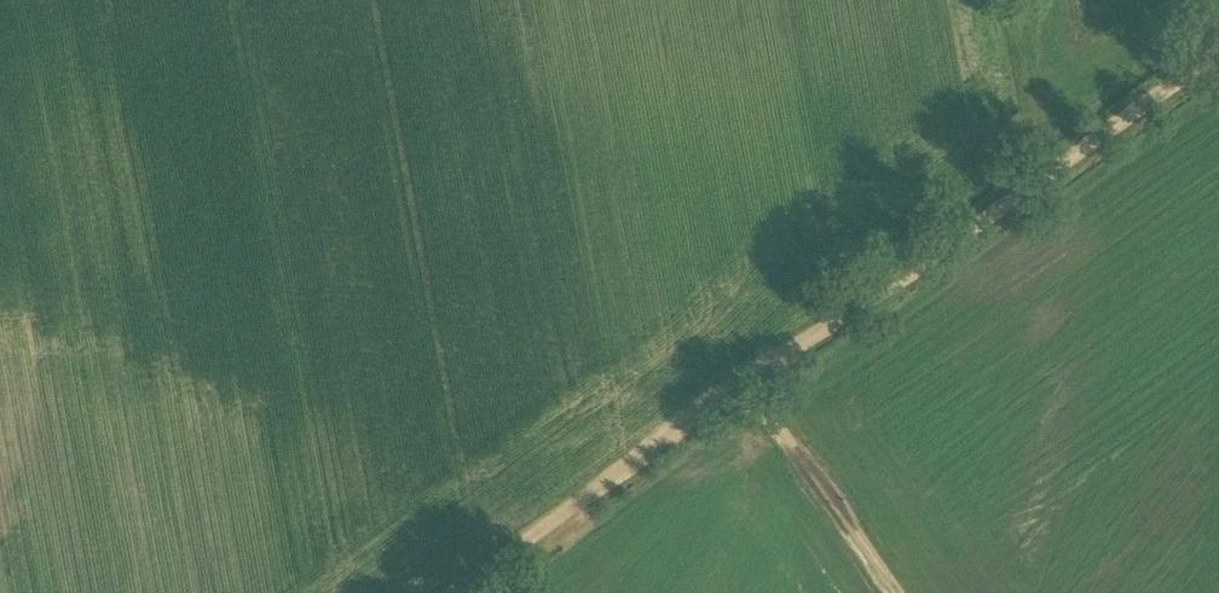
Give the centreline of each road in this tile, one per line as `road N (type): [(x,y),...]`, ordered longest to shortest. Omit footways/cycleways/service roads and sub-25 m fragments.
road 1 (track): [(451,592),(1218,48)]
road 2 (track): [(747,377),(891,592)]

